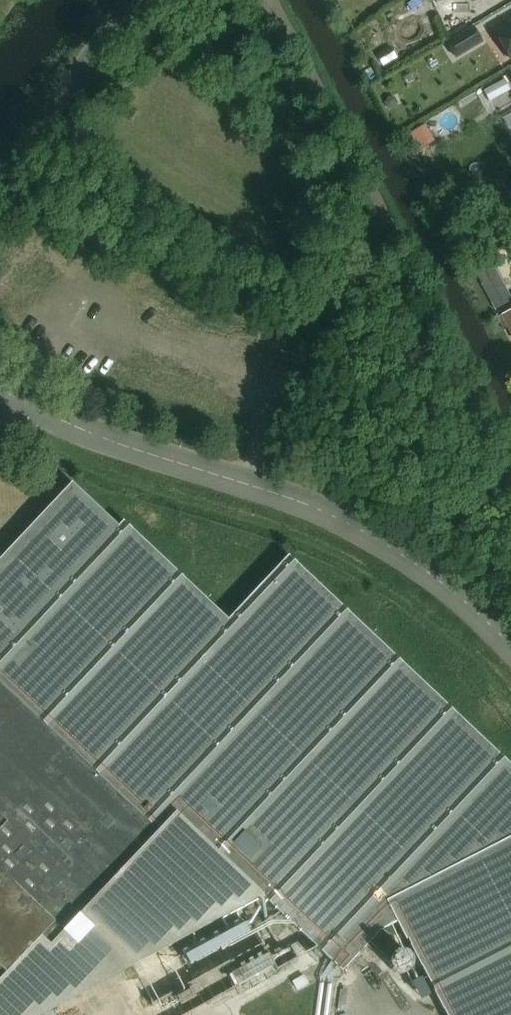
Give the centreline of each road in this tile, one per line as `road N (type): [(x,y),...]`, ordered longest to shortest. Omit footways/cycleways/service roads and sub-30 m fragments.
road 1 (unclassified): [(510,645),(397,547),(326,510),(109,440),(0,385)]
road 2 (residential): [(0,189),(133,0)]

